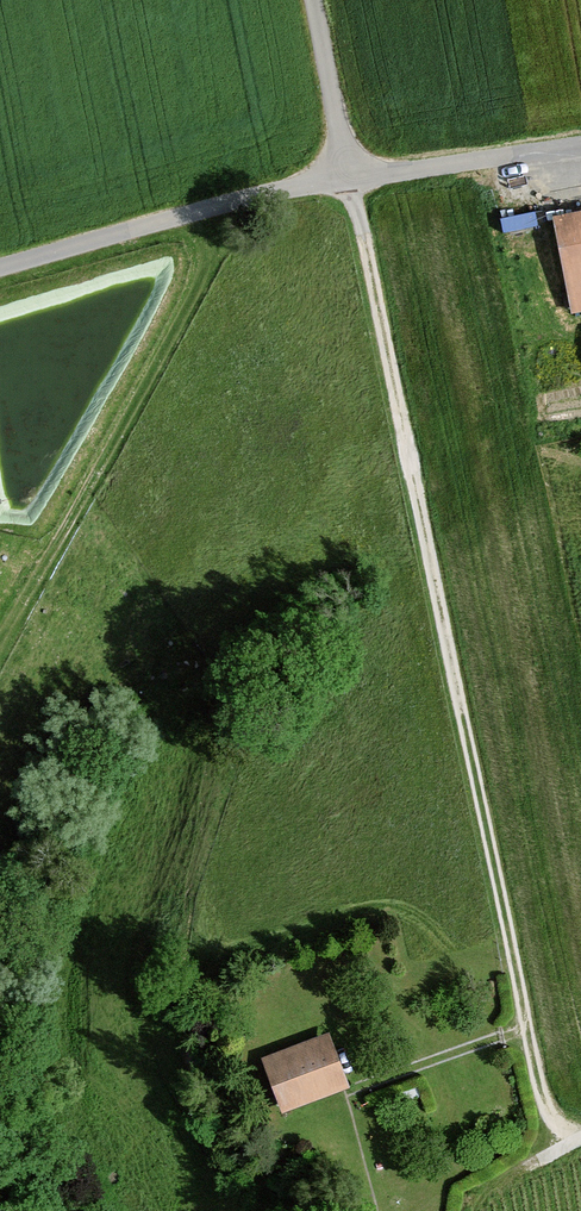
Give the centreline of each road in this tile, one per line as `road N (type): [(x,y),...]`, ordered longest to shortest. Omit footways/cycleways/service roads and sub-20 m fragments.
road 1 (track): [(580,1139),(559,1128),(541,1103),(347,179)]
road 2 (unclassified): [(347,179),(0,269)]
road 3 (unclassified): [(580,144),(347,179)]
road 4 (unclassified): [(311,0),(347,179)]
road 5 (track): [(367,1089),(526,1039)]

